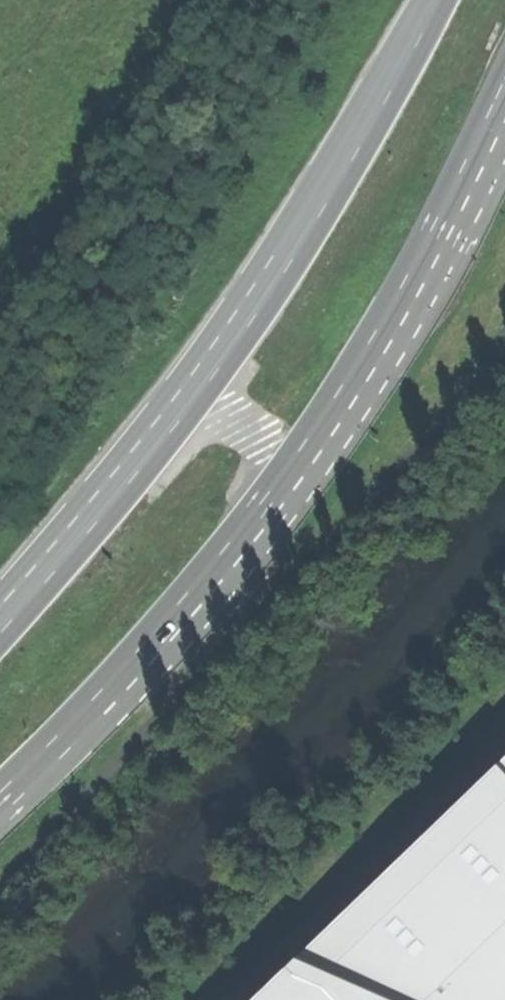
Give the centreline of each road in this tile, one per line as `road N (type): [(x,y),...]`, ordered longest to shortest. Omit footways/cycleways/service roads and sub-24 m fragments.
road 1 (primary): [(0,806),(231,567),(367,379),(504,123)]
road 2 (primary): [(430,0),(274,271),(153,436),(0,612)]

